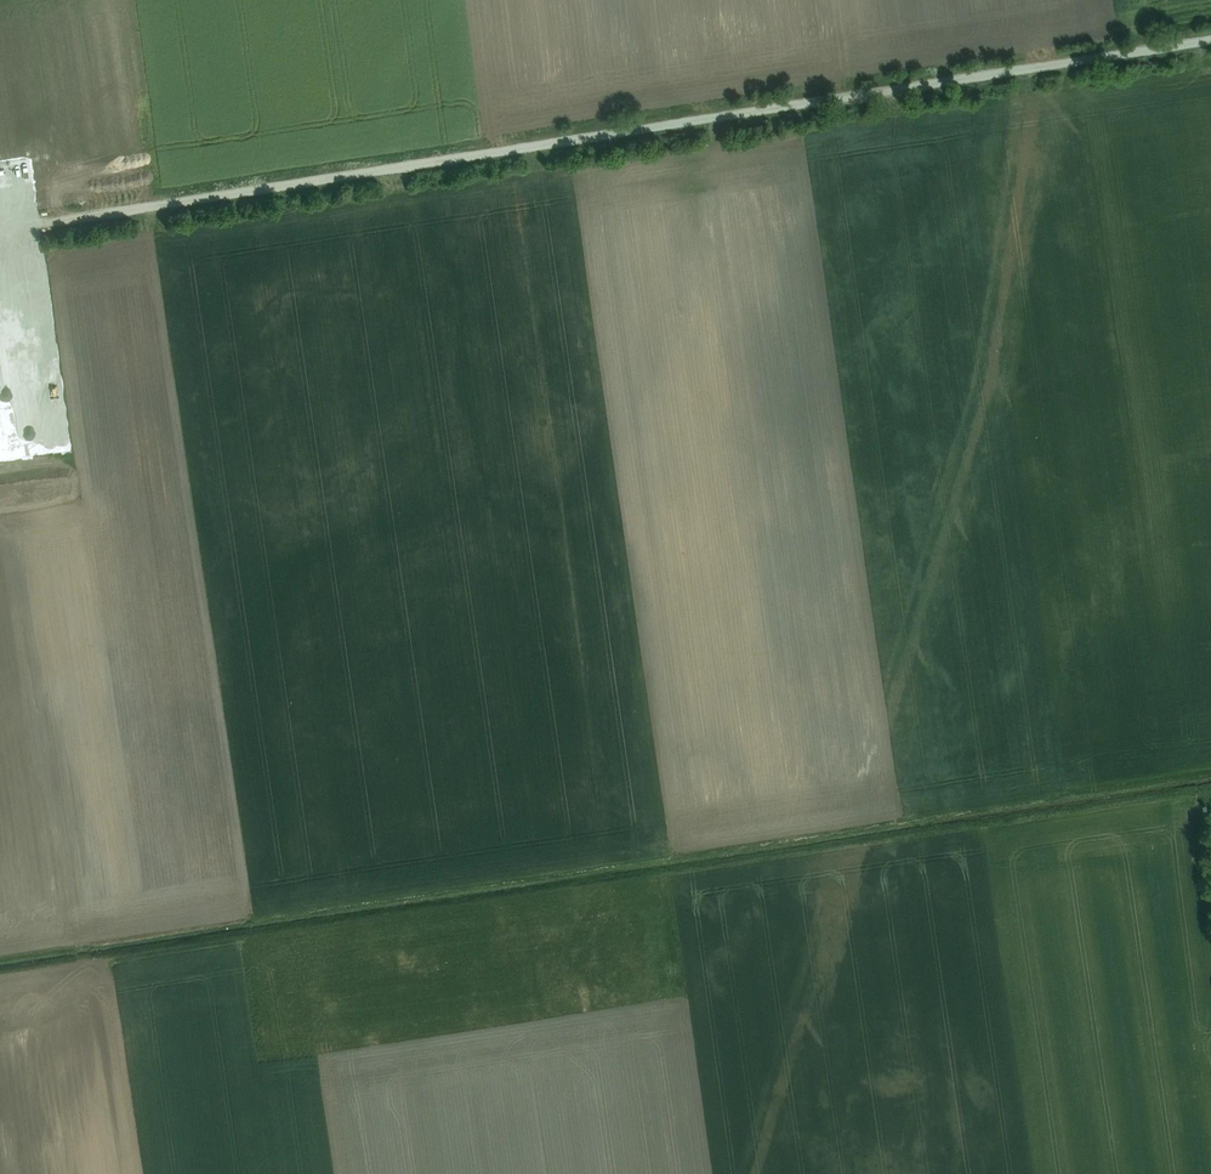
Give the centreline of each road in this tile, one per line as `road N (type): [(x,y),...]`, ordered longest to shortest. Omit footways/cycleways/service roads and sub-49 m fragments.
road 1 (track): [(1210,41),(0,231)]

